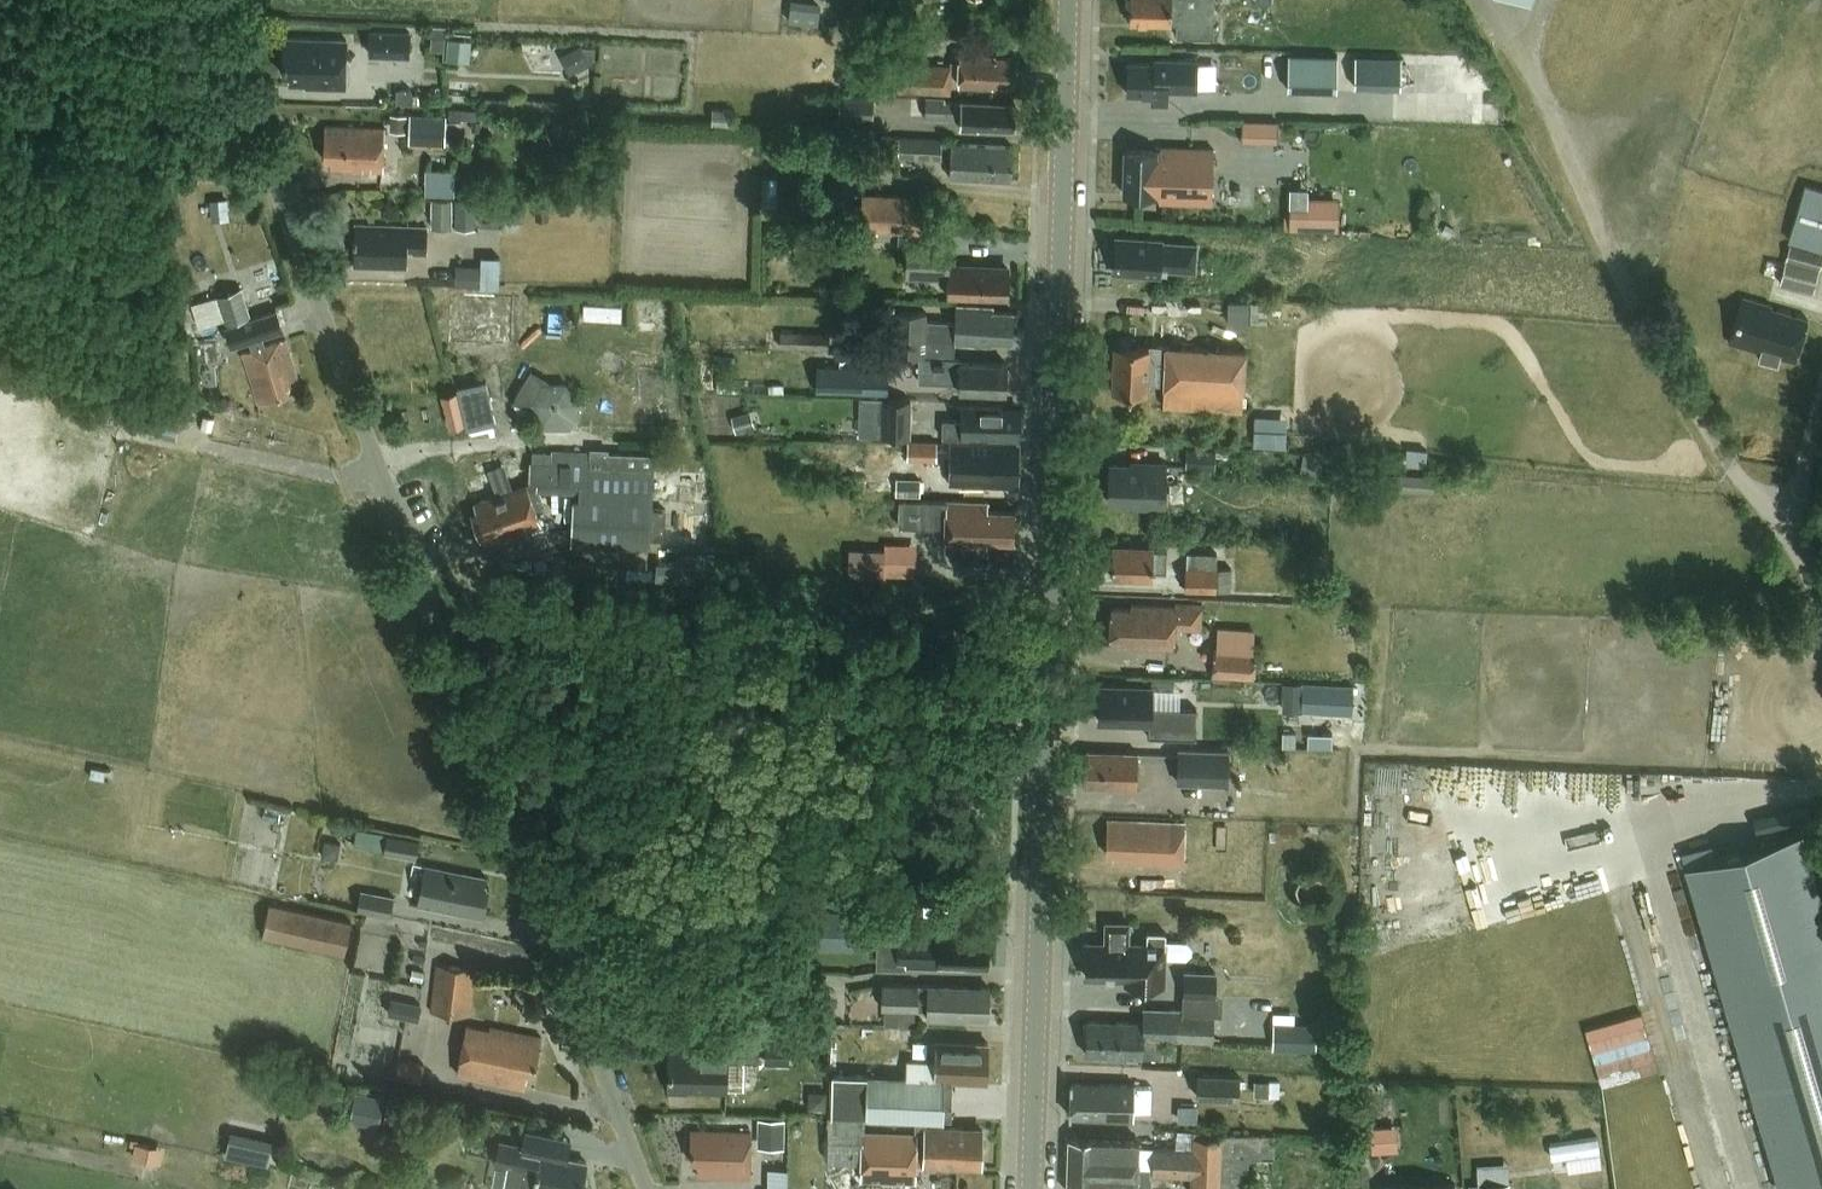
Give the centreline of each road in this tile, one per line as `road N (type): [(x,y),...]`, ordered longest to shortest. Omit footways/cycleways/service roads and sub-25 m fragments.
road 1 (residential): [(642,1188),(196,0)]
road 2 (tertiary): [(1036,1188),(1066,0)]
road 3 (unclassified): [(1821,379),(1793,518),(1821,620)]

